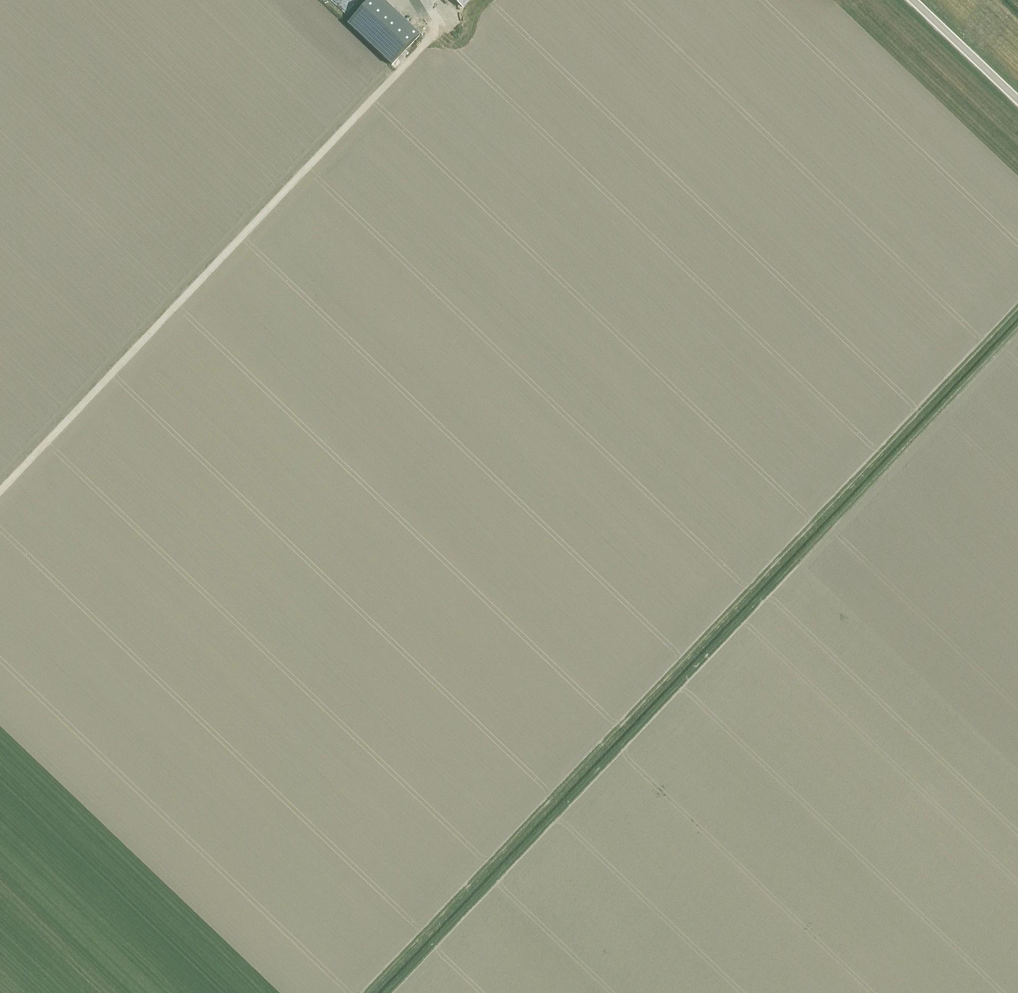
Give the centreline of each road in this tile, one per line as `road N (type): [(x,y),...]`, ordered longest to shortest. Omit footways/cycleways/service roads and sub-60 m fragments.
road 1 (tertiary): [(1017,102),(910,0)]

